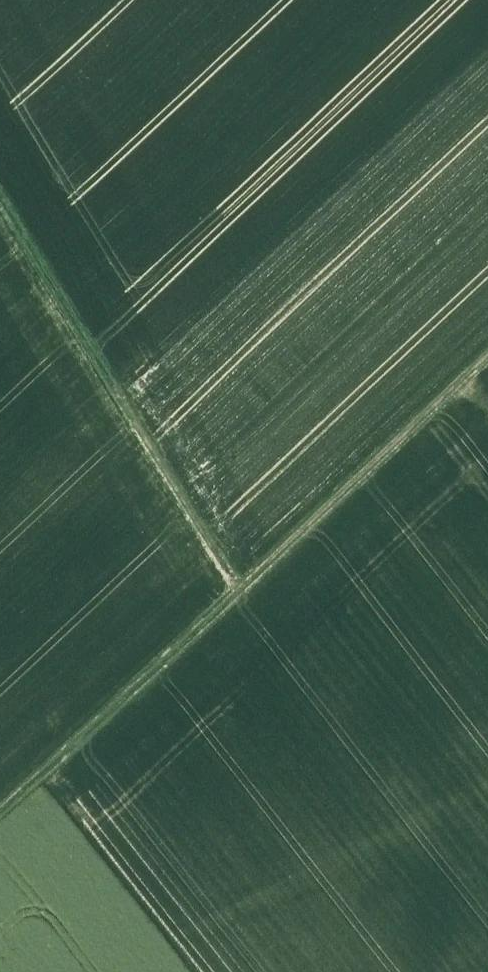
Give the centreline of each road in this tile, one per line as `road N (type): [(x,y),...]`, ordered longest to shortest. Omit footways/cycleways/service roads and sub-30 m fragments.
road 1 (track): [(487,365),(253,605),(0,842)]
road 2 (track): [(0,184),(253,605)]

